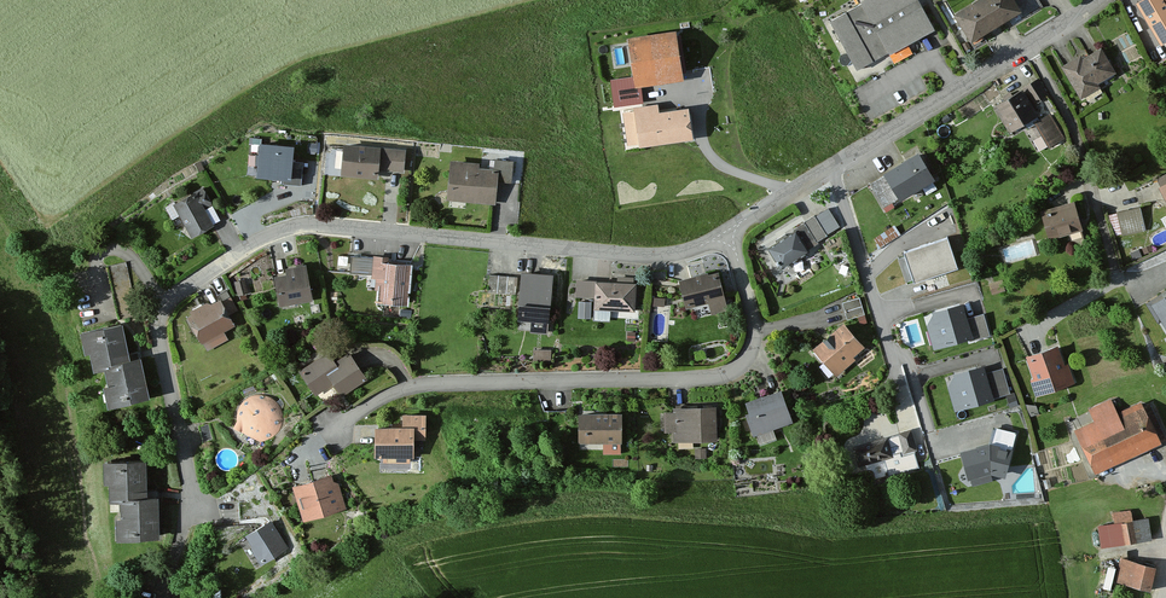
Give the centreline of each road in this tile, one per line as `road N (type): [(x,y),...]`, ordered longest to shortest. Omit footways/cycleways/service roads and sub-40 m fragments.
road 1 (residential): [(726,231),(693,248),(648,256),(315,229),(258,244),(186,289),(158,325),(188,509),(163,597)]
road 2 (residential): [(324,437),(364,405),(394,394),(517,381),(698,377),(742,365),(753,352),(758,317),(726,231)]
road 3 (residential): [(1025,48),(1070,118),(1117,277),(1032,336)]
road 4 (residential): [(833,168),(900,390)]
road 5 (residential): [(1025,48),(833,168)]
road 6 (residential): [(833,168),(726,231)]

